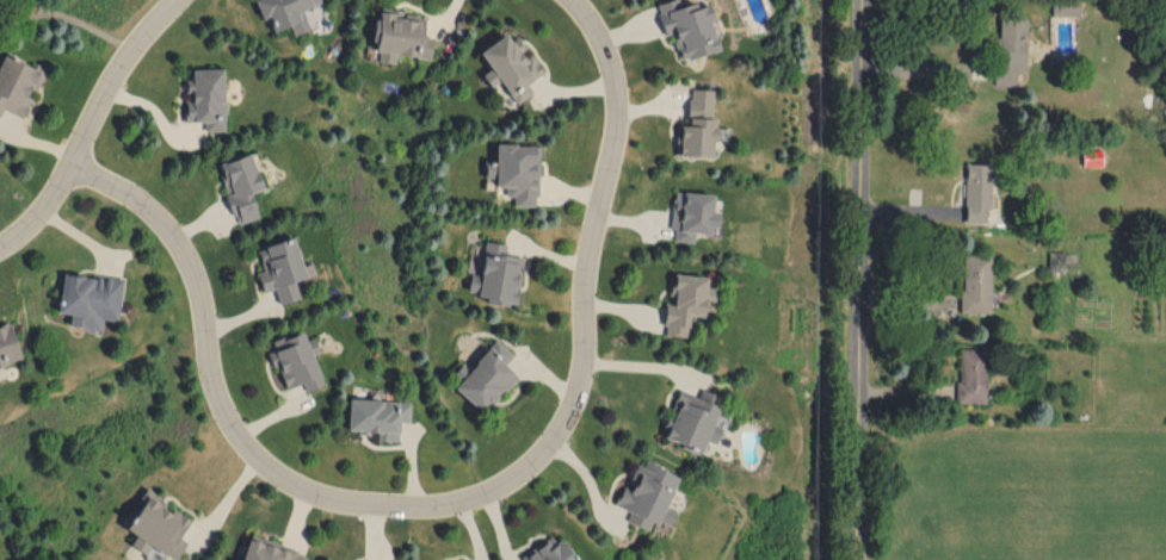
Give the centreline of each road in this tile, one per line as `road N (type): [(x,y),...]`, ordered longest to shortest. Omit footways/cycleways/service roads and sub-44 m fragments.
road 1 (residential): [(80,169),(183,239),(204,288),(217,393),(236,436),(272,471),(316,499),(378,509),(432,511),(481,502),(529,475),(566,430),(590,373),(588,254),(619,110),(609,52),(575,0)]
road 2 (residential): [(863,0),(862,559)]
road 3 (residential): [(0,251),(80,169),(105,95),(181,0)]

